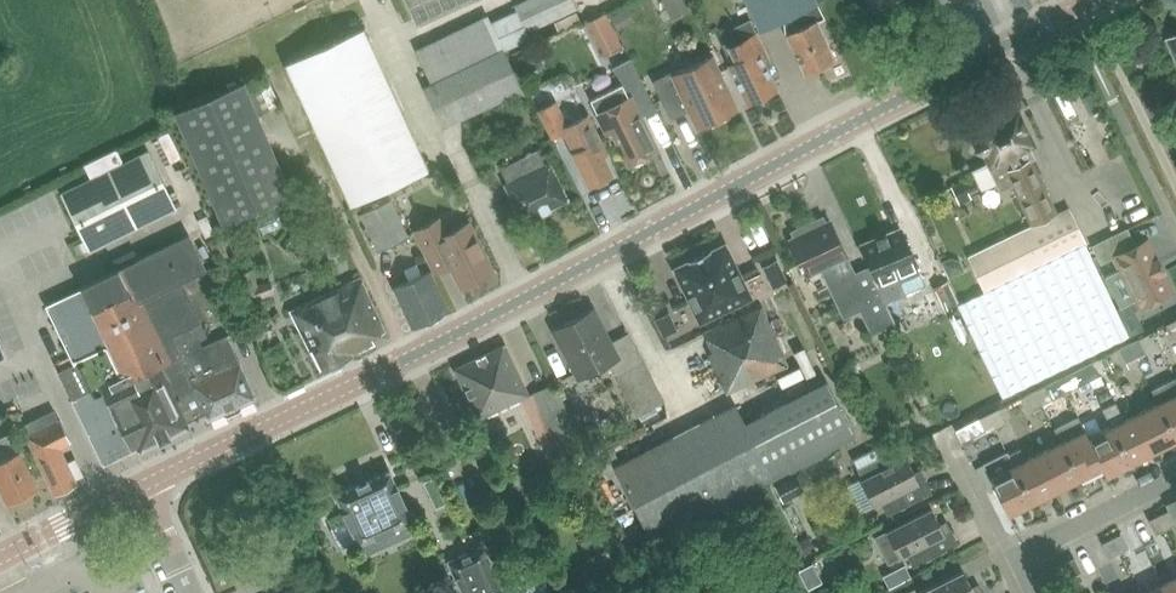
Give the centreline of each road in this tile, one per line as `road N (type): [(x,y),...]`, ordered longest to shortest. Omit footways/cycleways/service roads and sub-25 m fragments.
road 1 (tertiary): [(140,490),(431,354),(1097,0)]
road 2 (residential): [(1028,564),(1041,544),(1175,476)]
road 3 (tertiary): [(0,559),(140,490)]
road 4 (residential): [(1028,564),(995,538),(952,448)]

